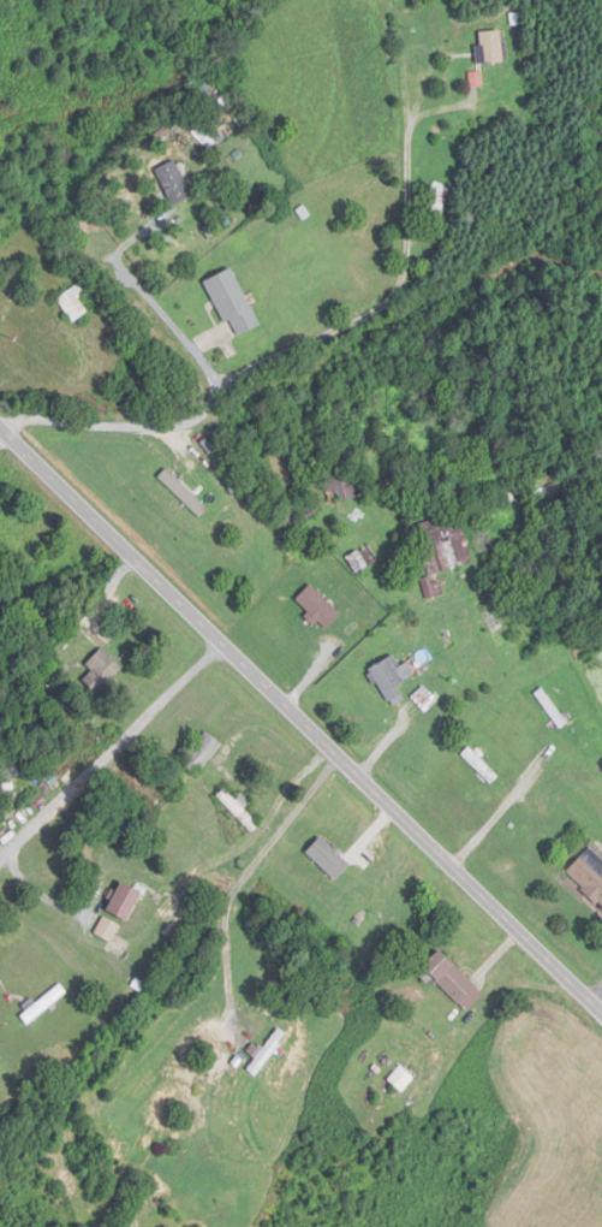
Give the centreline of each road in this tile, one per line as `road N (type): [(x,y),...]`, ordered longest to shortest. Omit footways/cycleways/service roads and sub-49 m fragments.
road 1 (tertiary): [(601,1016),(0,427)]
road 2 (residential): [(222,648),(0,860)]

